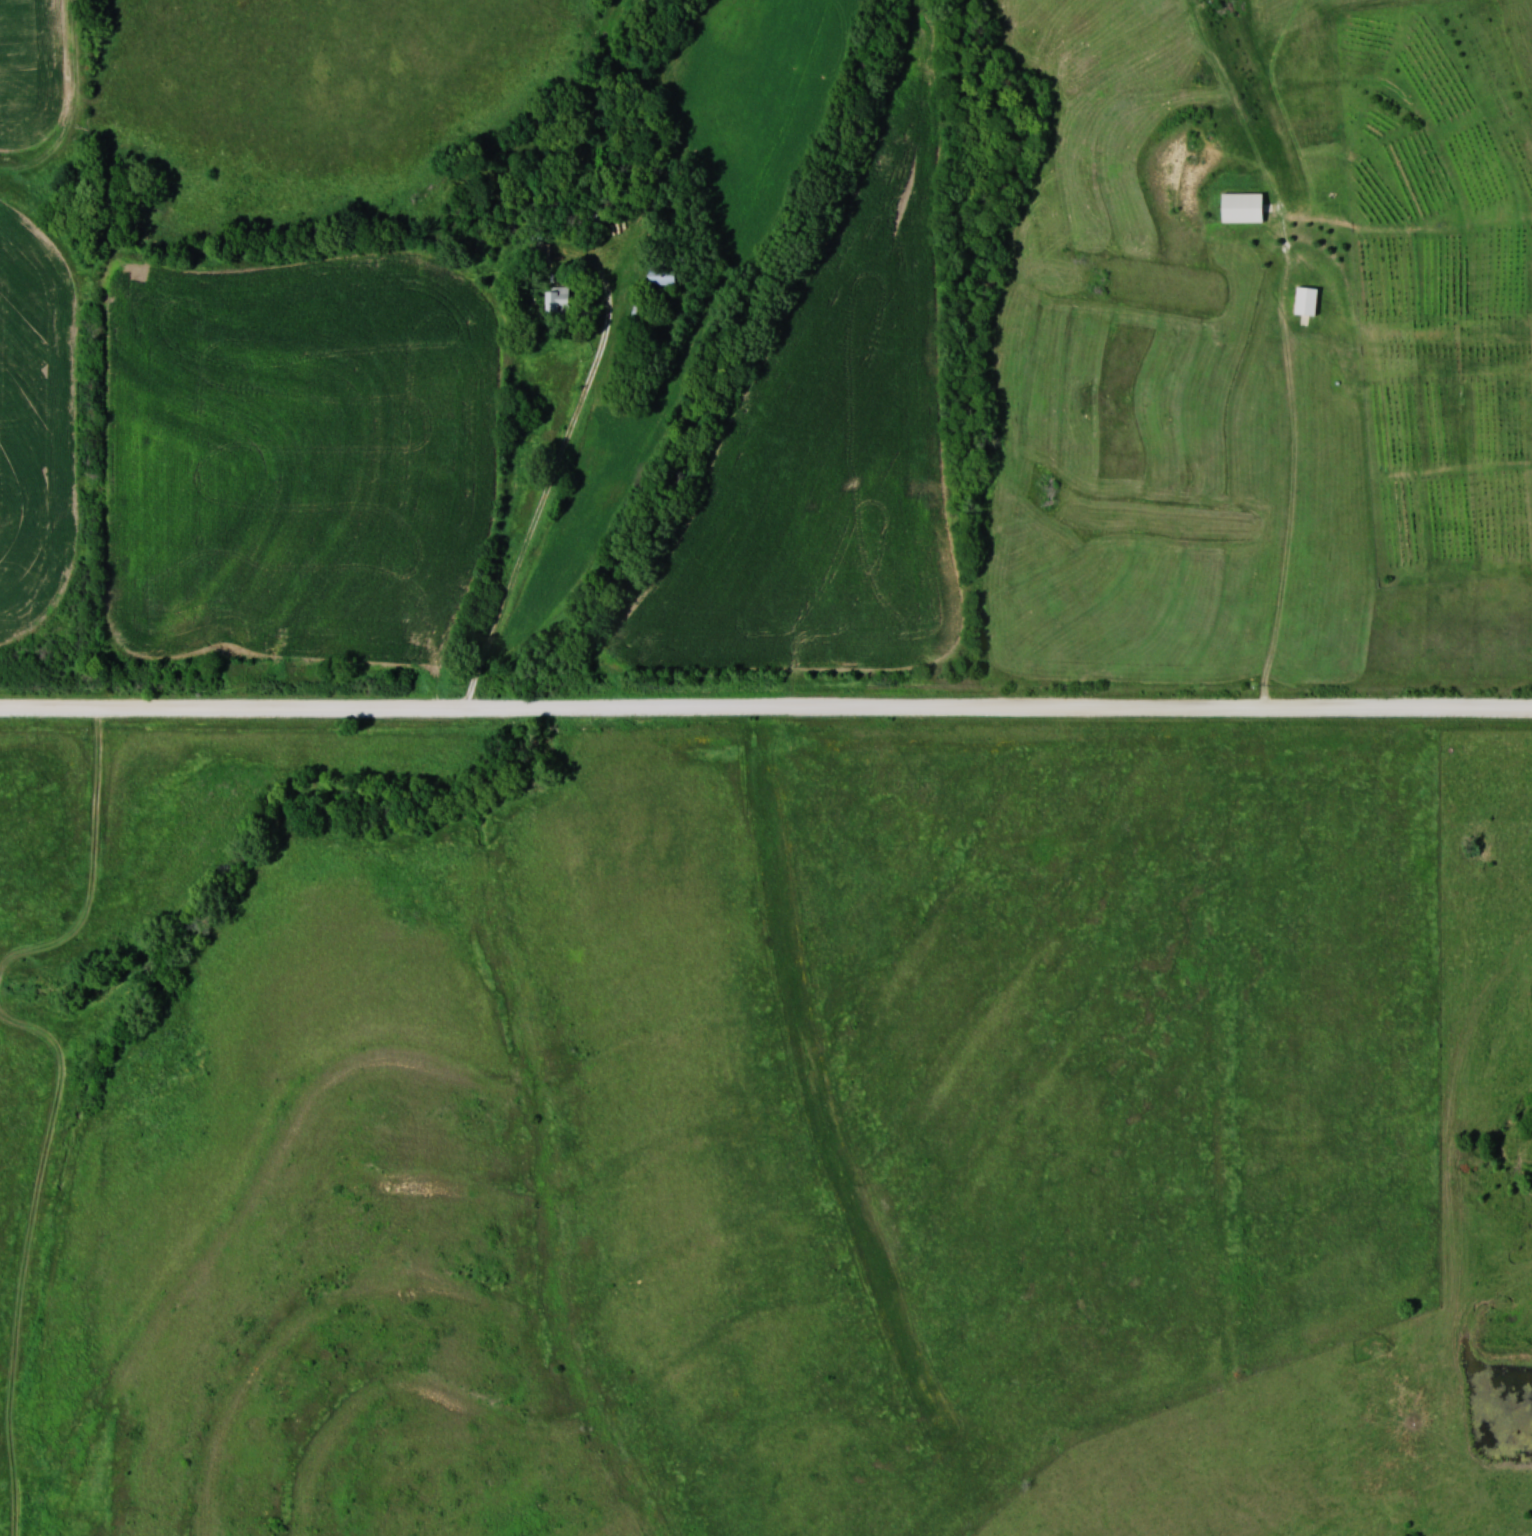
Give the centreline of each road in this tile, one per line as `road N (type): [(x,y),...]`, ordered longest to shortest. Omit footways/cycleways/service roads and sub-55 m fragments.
road 1 (tertiary): [(1531,709),(0,707)]

